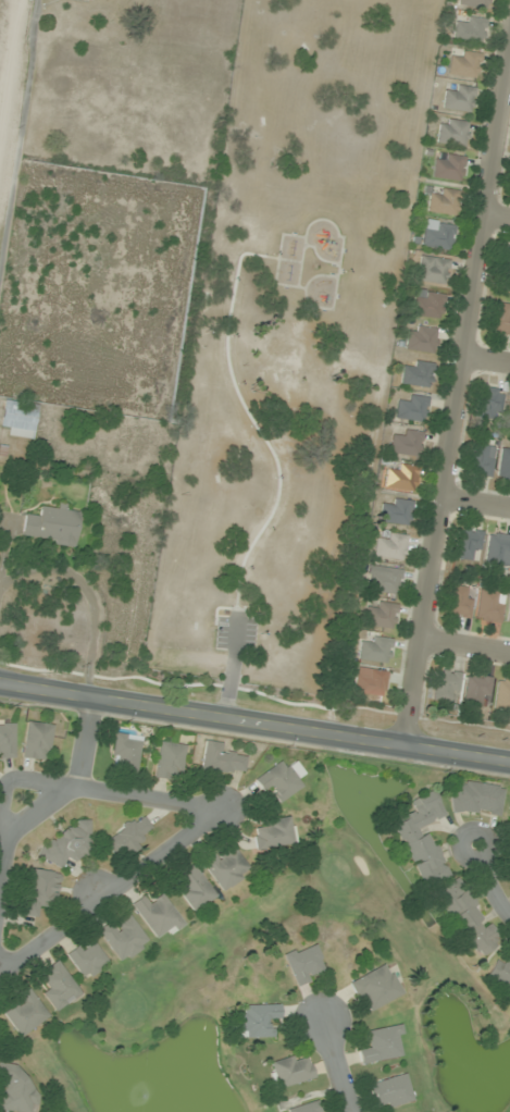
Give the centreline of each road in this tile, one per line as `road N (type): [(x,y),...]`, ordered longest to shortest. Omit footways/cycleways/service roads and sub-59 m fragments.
road 1 (residential): [(406,745),(509,36)]
road 2 (secondary): [(509,761),(0,684)]
road 3 (residential): [(0,969),(228,808)]
road 4 (residential): [(94,700),(75,787),(7,835),(0,872)]
road 5 (residential): [(75,787),(228,808)]
road 6 (residential): [(7,835),(5,783),(75,787)]

